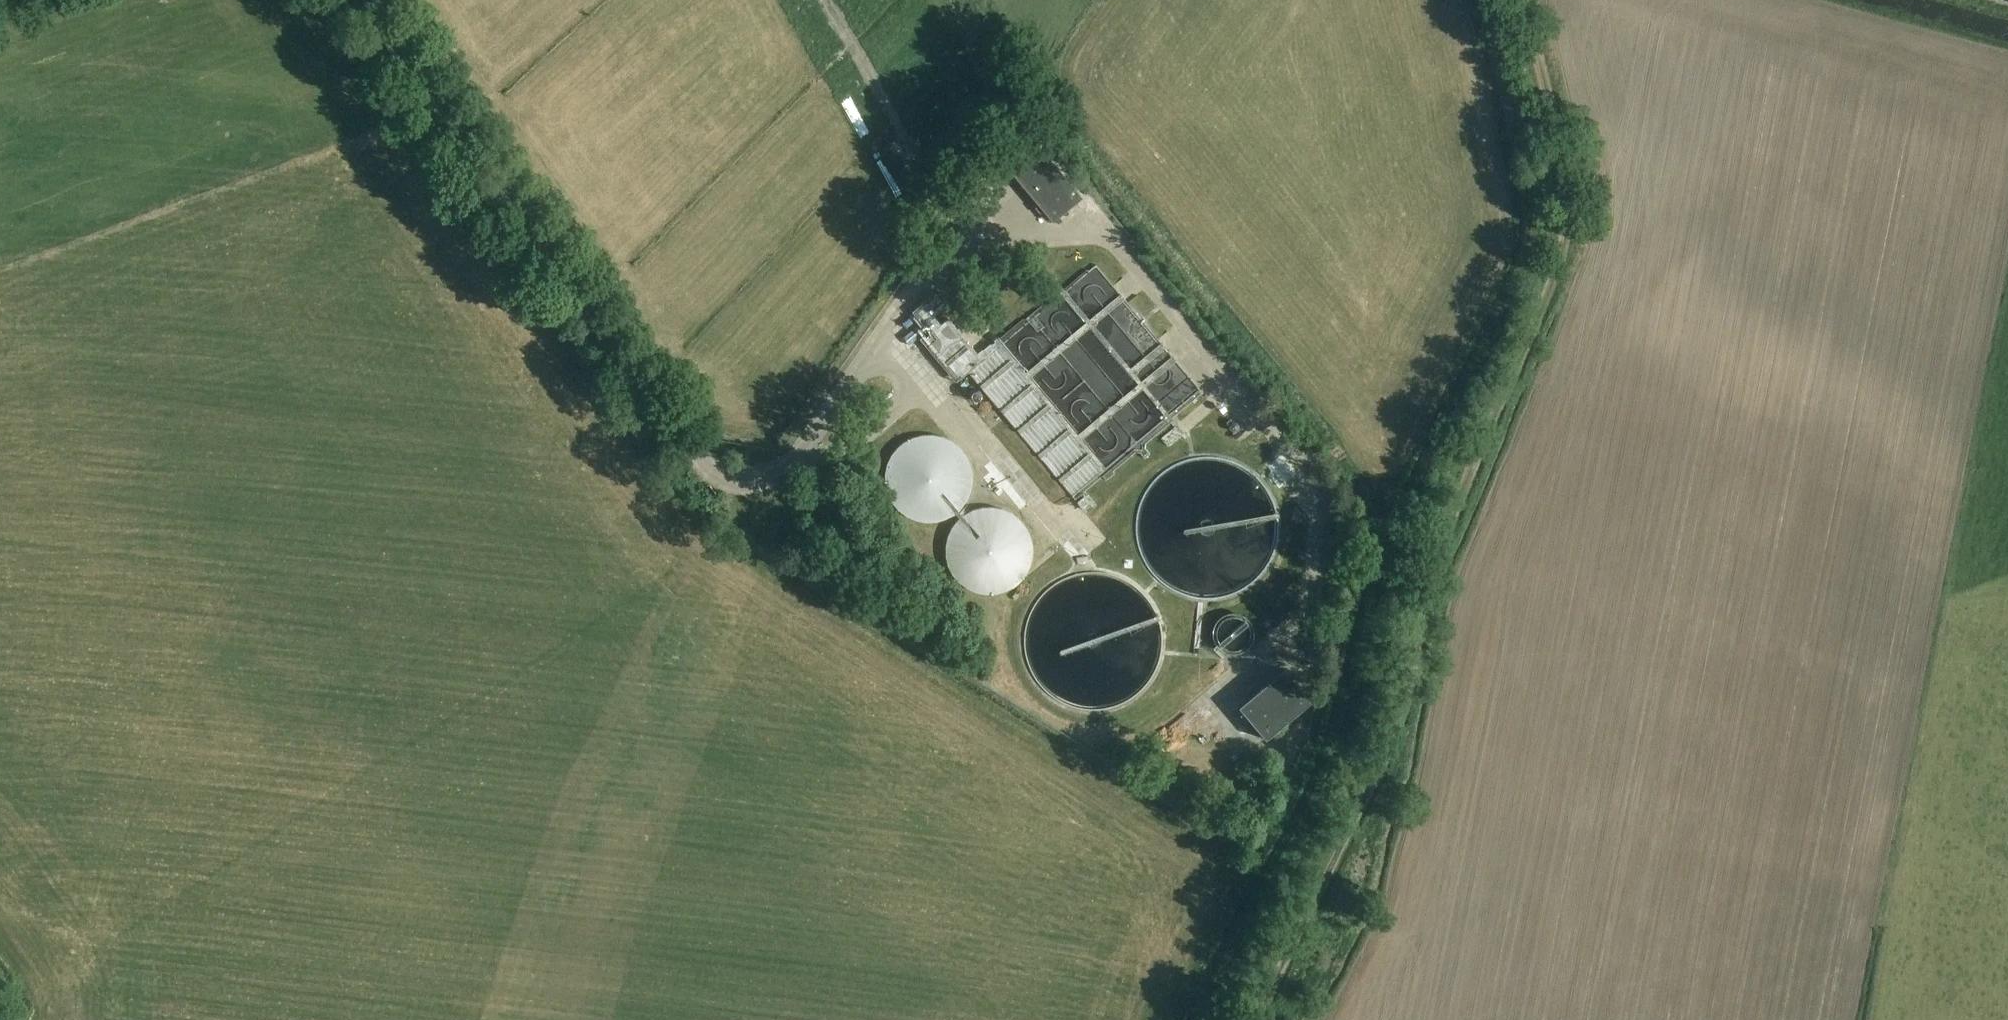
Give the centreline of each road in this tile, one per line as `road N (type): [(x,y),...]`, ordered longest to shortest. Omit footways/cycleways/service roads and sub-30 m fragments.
road 1 (track): [(1531,0),(1583,193),(1577,270),(1459,521),(1406,711),(1266,997),(1244,1019)]

